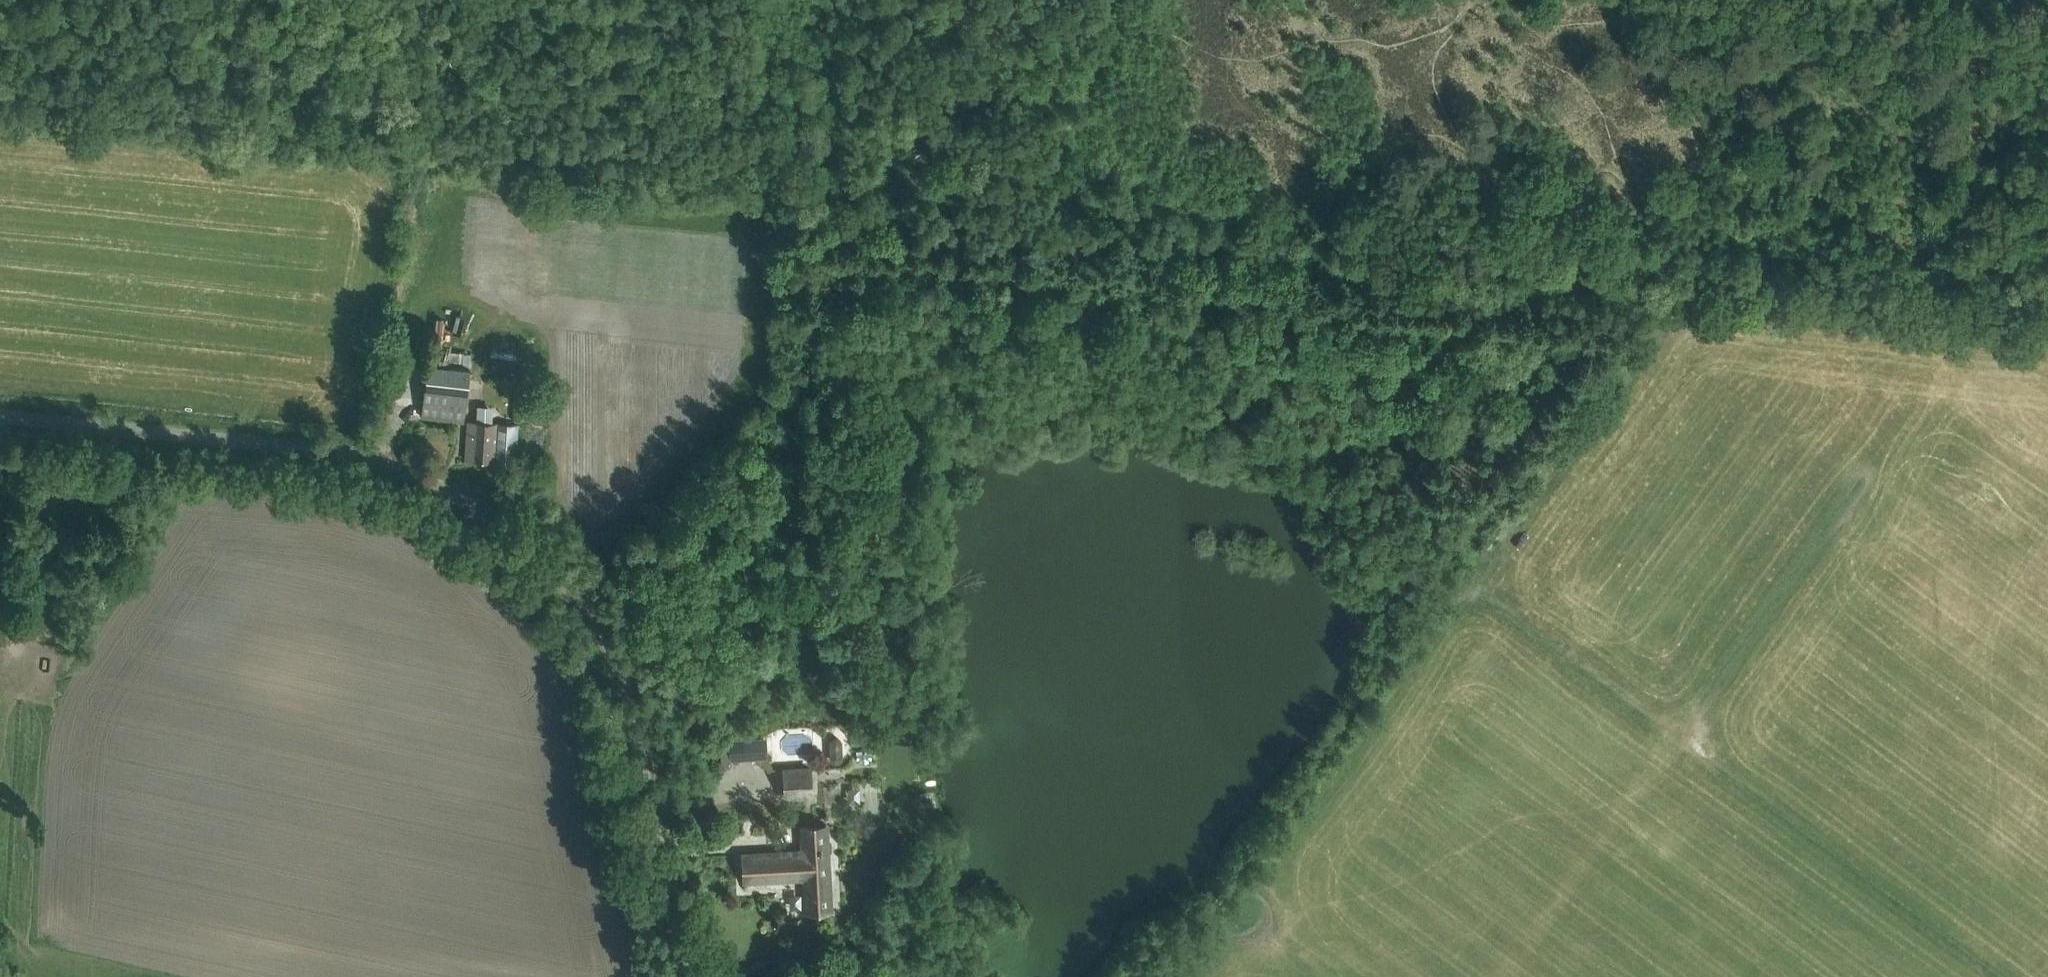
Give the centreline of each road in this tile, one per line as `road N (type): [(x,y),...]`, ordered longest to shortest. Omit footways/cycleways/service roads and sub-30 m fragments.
road 1 (unclassified): [(687,976),(617,663),(565,584),(493,521),(426,478),(352,452),(0,416)]

